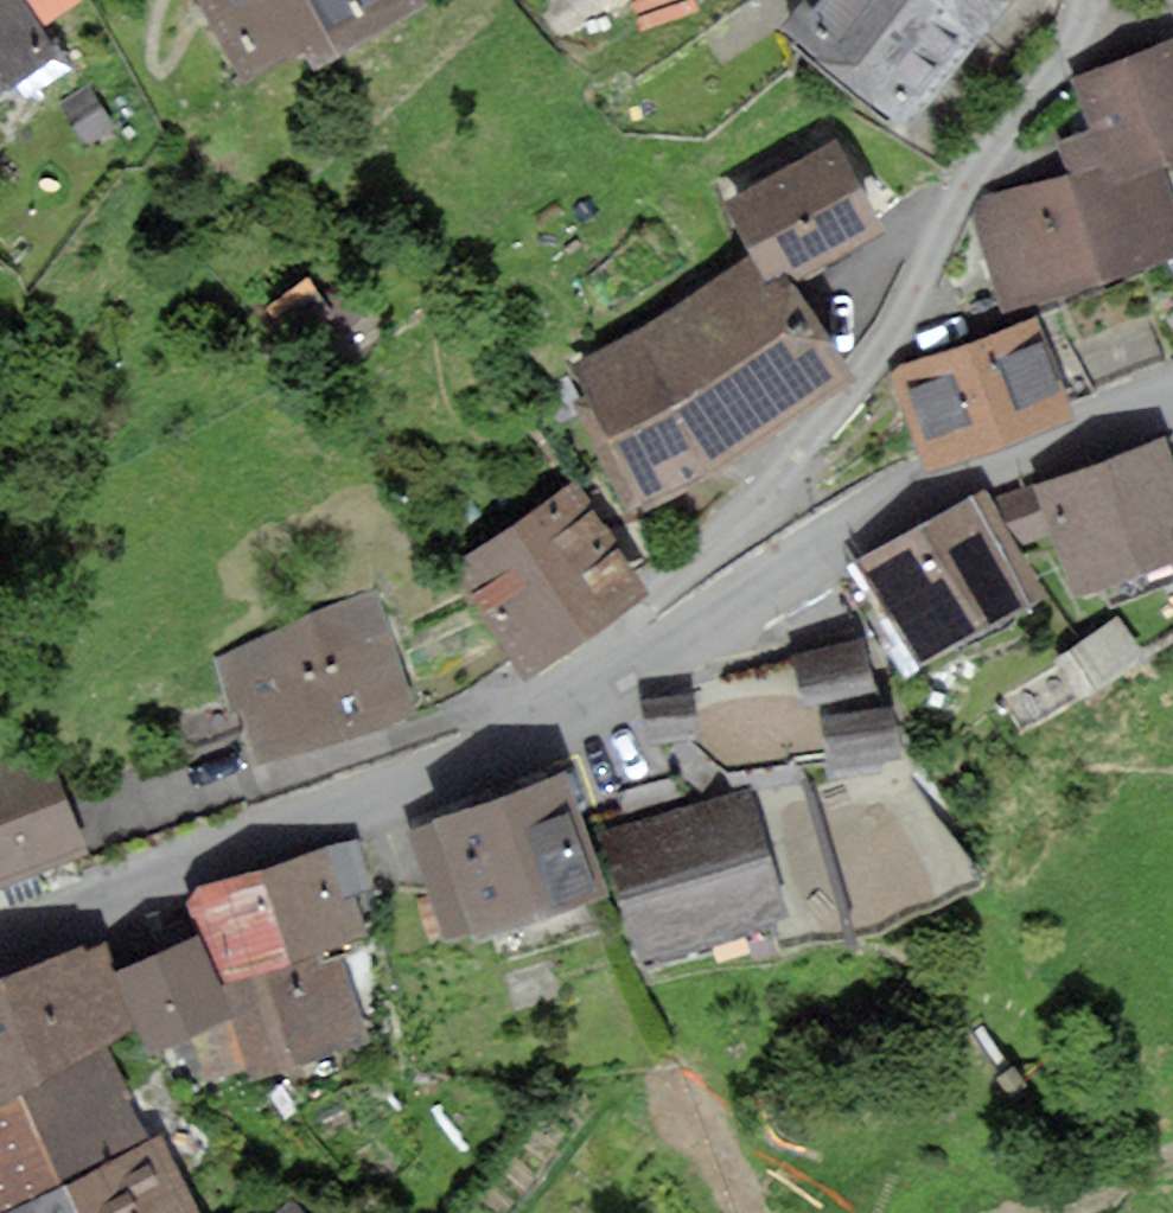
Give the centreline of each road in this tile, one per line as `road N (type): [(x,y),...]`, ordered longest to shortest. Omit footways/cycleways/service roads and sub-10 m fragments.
road 1 (residential): [(612,680),(616,641),(632,620),(779,482),(848,394),(1084,0)]
road 2 (unclassified): [(612,680),(520,734),(0,933)]
road 3 (unclassified): [(1172,408),(891,513),(612,680)]

